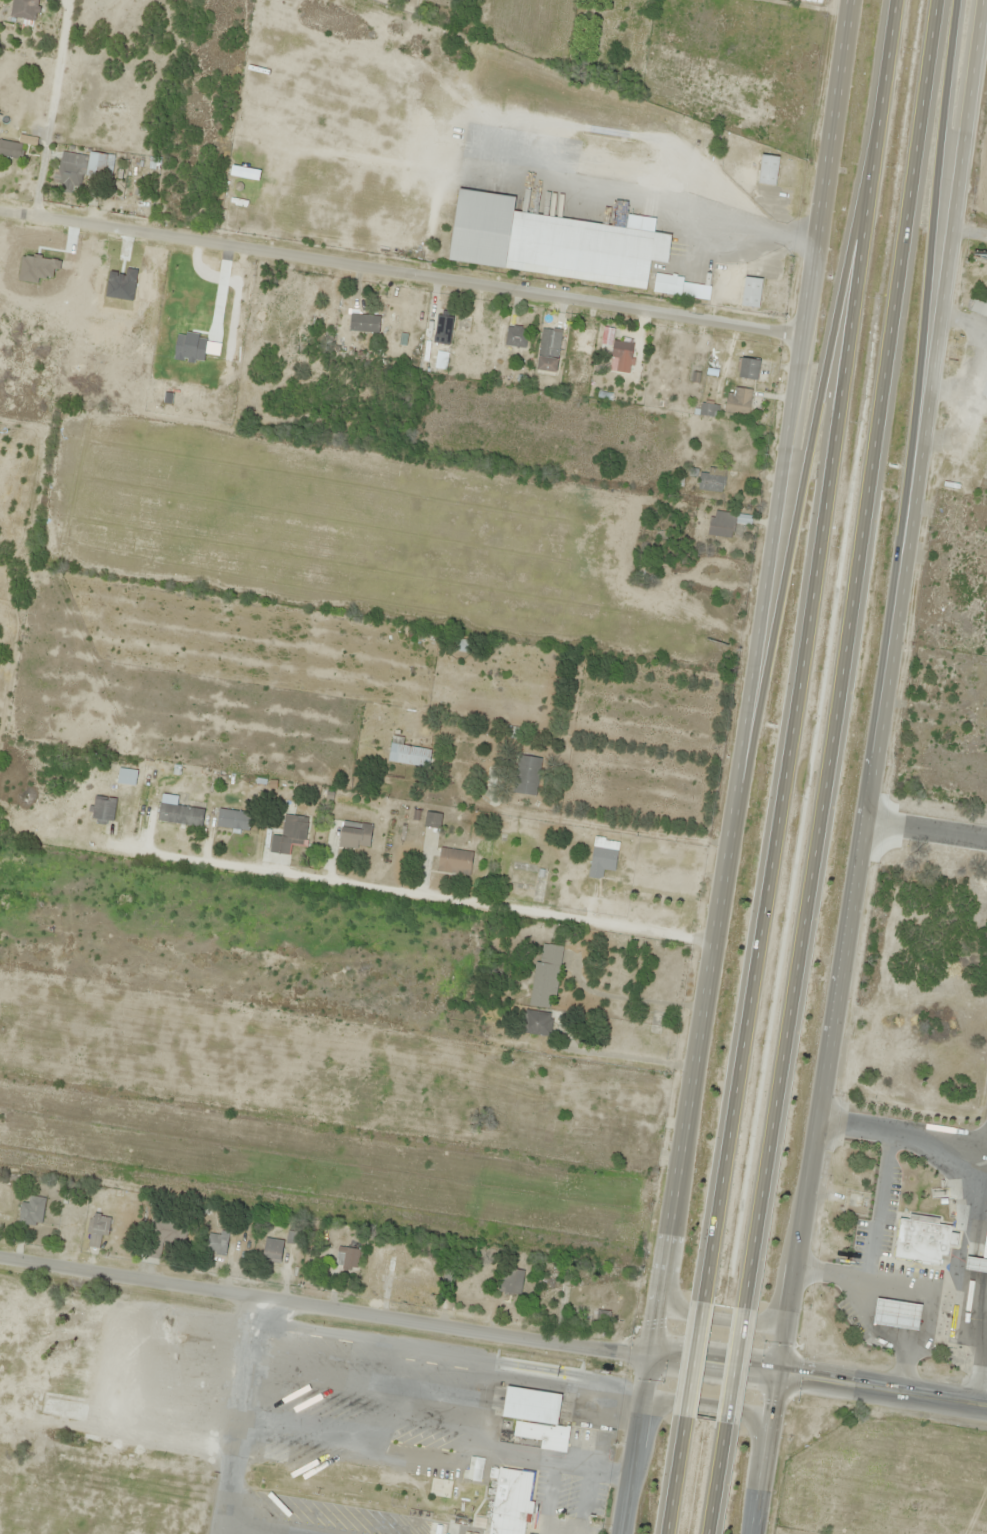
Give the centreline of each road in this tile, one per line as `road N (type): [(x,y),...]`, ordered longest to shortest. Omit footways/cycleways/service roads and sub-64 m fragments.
road 1 (secondary): [(754,1533),(857,896),(985,0)]
road 2 (secondary): [(853,0),(623,1533)]
road 3 (motorway): [(744,1312),(938,0)]
road 4 (motorway): [(896,0),(705,1299)]
road 5 (residential): [(801,337),(0,210)]
road 6 (motorway): [(876,132),(738,802)]
road 7 (tertiary): [(650,1355),(0,1257)]
road 8 (motorway): [(922,444),(918,370),(956,0)]
road 9 (secondary): [(986,1406),(650,1355)]
road 10 (secondary): [(766,1454),(761,1433),(739,1410),(683,1401),(652,1412),(635,1435)]
road 11 (secondary): [(661,1282),(690,1314),(758,1324),(790,1297)]

